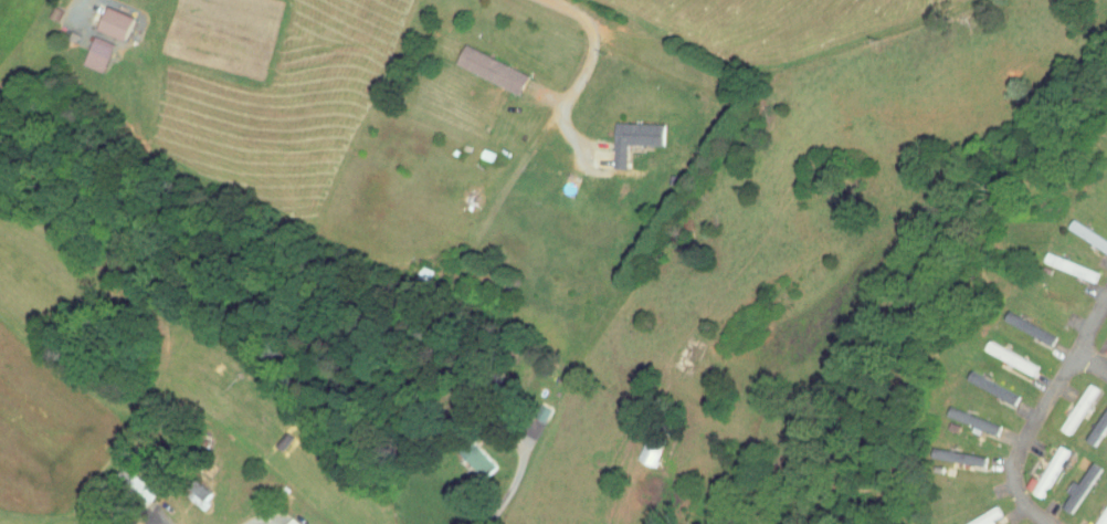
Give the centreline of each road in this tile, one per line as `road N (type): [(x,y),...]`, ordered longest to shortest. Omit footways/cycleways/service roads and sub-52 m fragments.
road 1 (residential): [(1047,523),(1016,499),(1013,455),(1106,299)]

